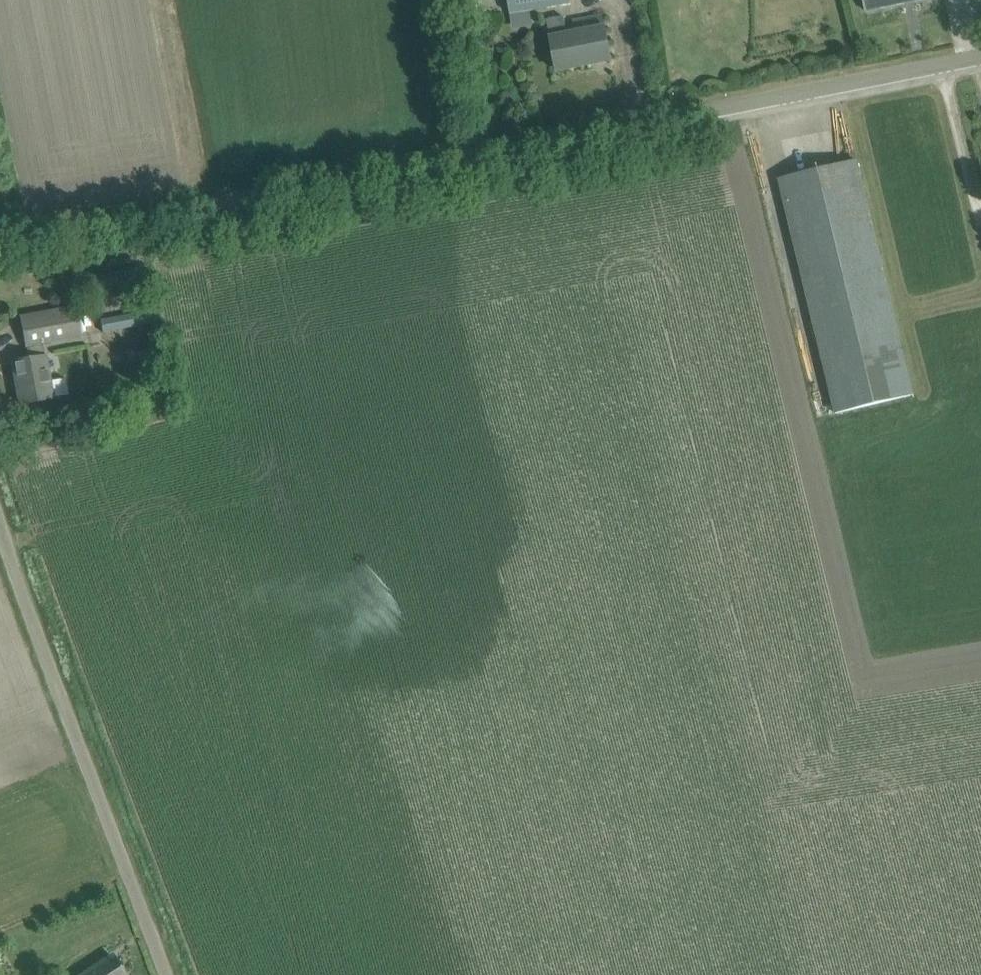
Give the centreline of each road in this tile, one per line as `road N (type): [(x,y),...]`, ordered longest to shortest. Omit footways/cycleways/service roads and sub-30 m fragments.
road 1 (unclassified): [(0,241),(980,56)]
road 2 (unclassified): [(171,974),(77,751),(0,520)]

